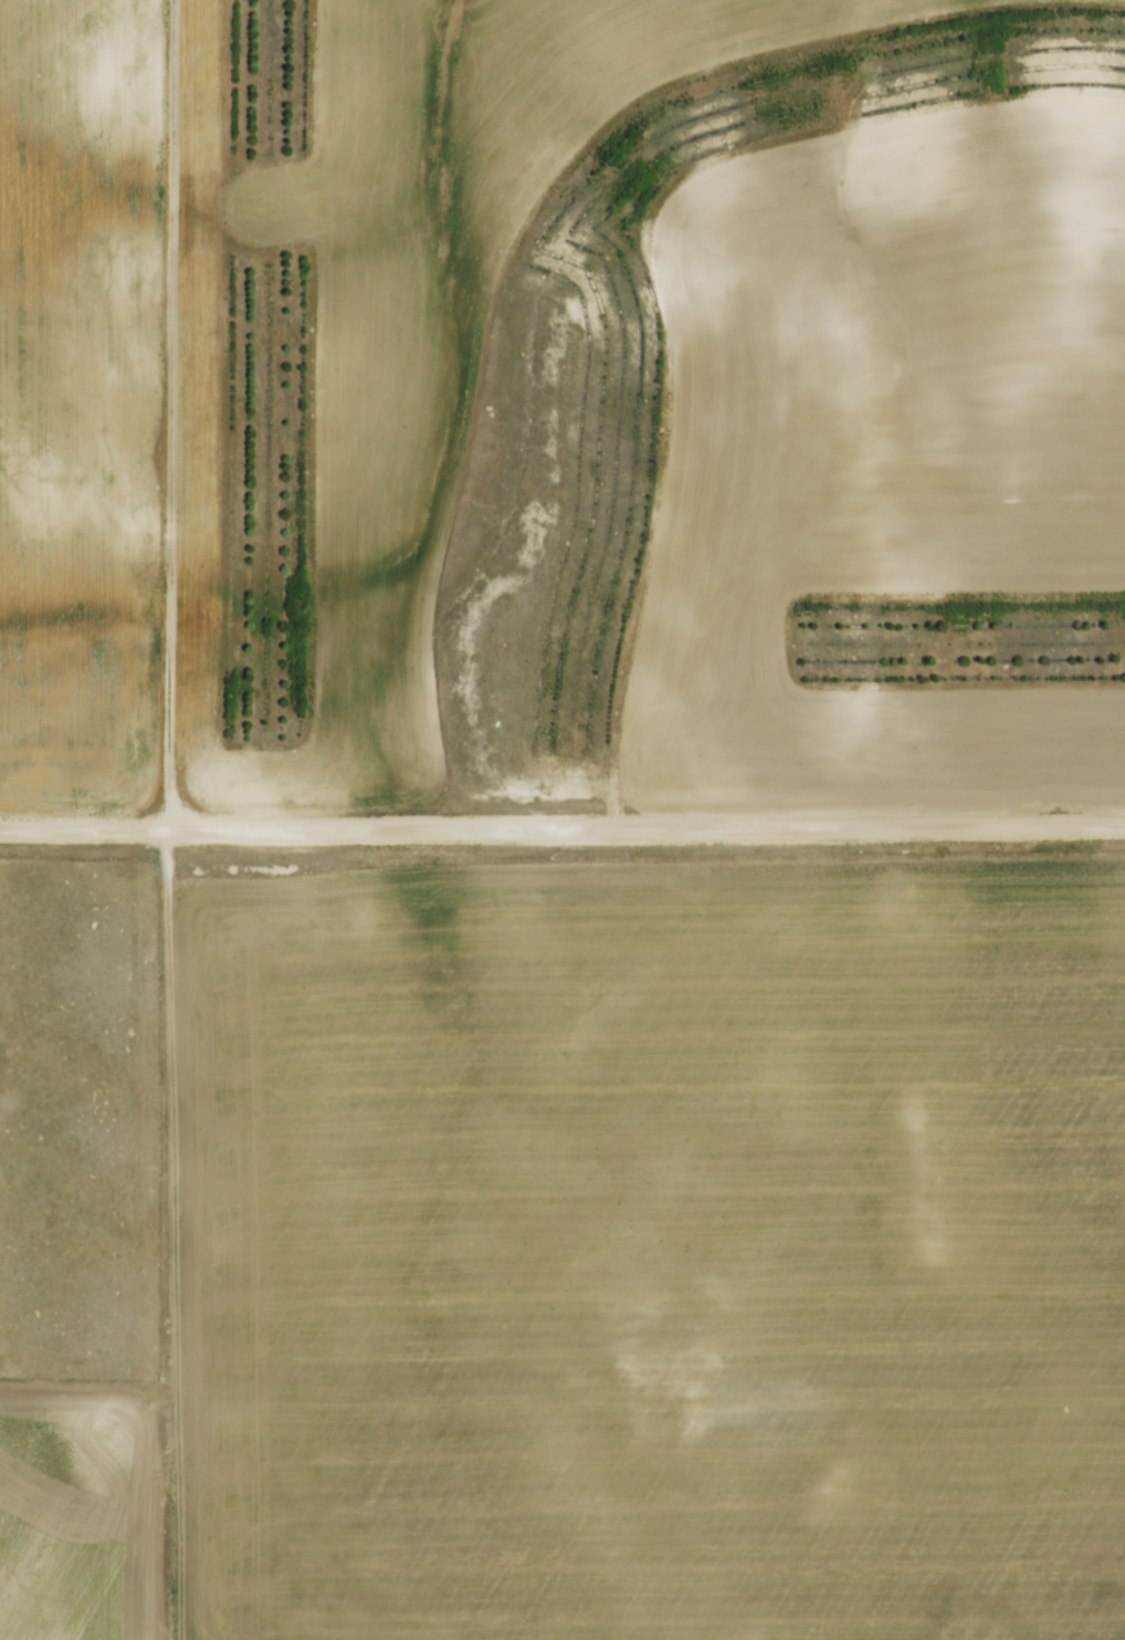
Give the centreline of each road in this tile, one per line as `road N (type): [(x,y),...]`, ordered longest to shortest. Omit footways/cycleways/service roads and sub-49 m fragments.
road 1 (residential): [(1124,829),(0,832)]
road 2 (residential): [(178,833),(182,0)]

